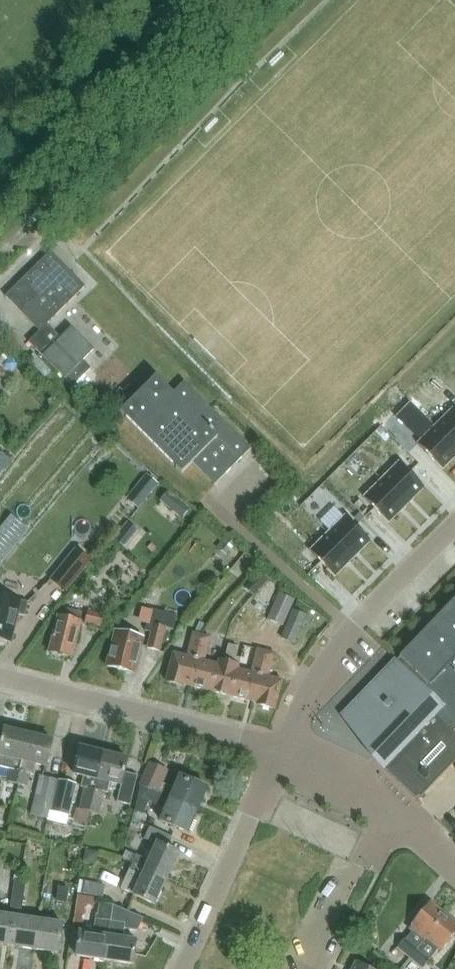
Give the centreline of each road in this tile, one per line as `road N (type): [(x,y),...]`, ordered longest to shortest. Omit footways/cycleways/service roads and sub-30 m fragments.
road 1 (residential): [(283,746),(0,675)]
road 2 (residential): [(283,746),(337,645),(454,524)]
road 3 (residential): [(183,968),(283,746)]
road 4 (residential): [(303,968),(386,808)]
road 5 (residential): [(386,808),(283,746)]

